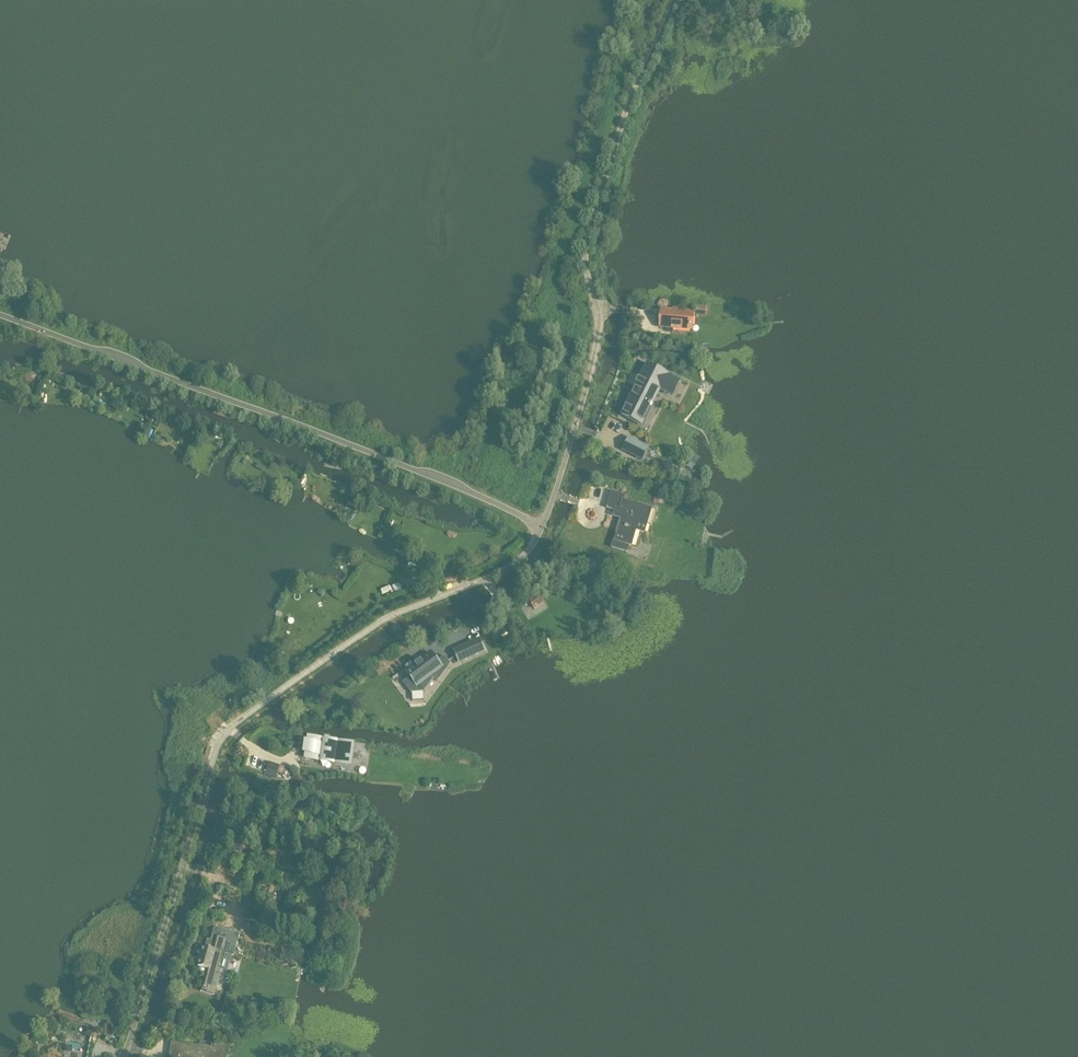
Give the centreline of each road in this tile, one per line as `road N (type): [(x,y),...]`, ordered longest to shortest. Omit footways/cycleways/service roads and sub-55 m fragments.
road 1 (unclassified): [(125,1056),(216,748),(230,729),(390,617),(513,565),(542,527)]
road 2 (unclassified): [(542,527),(473,494),(0,314)]
road 3 (unclassified): [(542,527),(597,335),(588,236),(630,100),(674,0)]

